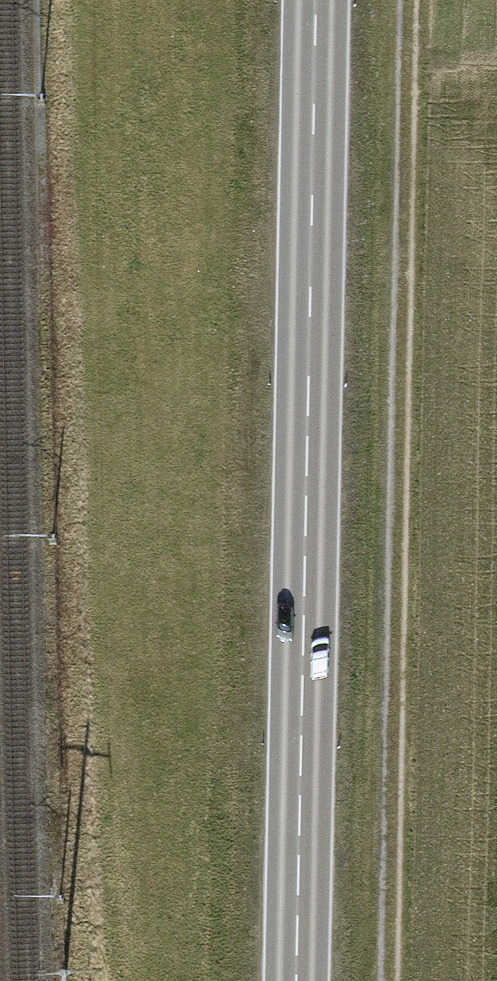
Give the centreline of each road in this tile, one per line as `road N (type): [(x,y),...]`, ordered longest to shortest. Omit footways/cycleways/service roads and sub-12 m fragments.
road 1 (primary): [(300,980),(319,0)]
road 2 (track): [(408,0),(391,980)]

